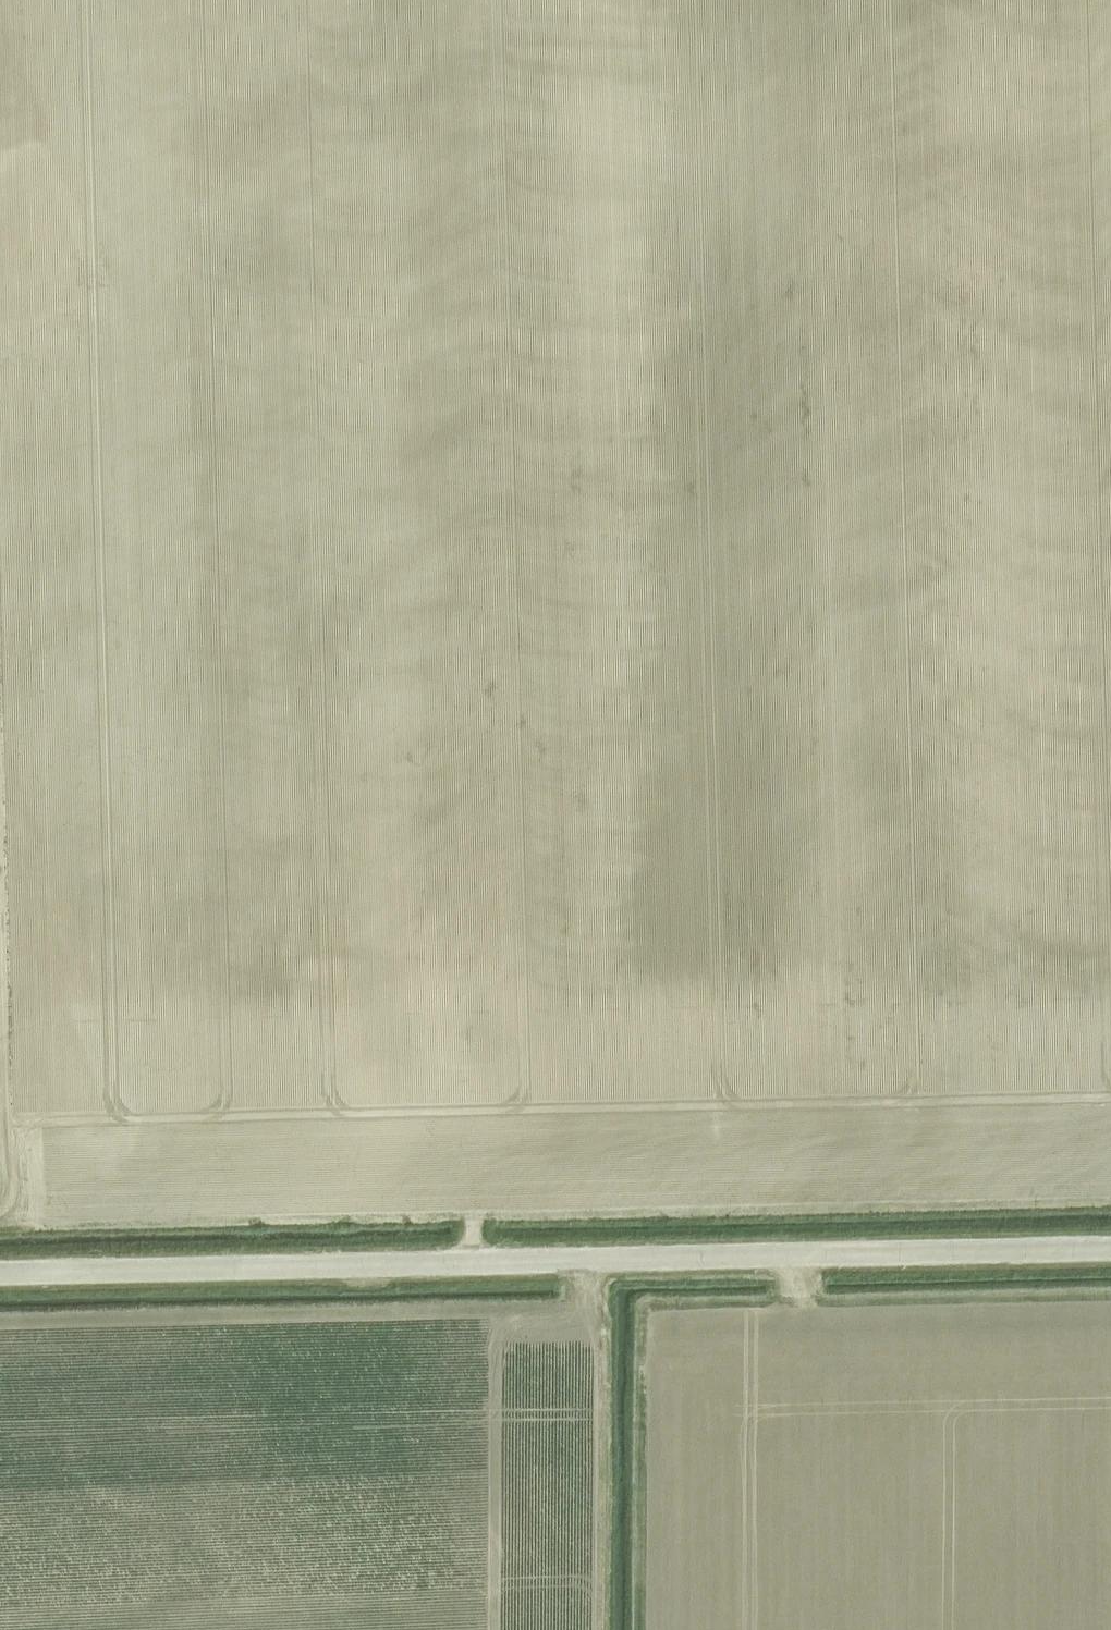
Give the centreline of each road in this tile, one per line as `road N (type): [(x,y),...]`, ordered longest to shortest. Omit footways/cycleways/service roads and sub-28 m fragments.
road 1 (tertiary): [(0,1271),(1110,1247)]

